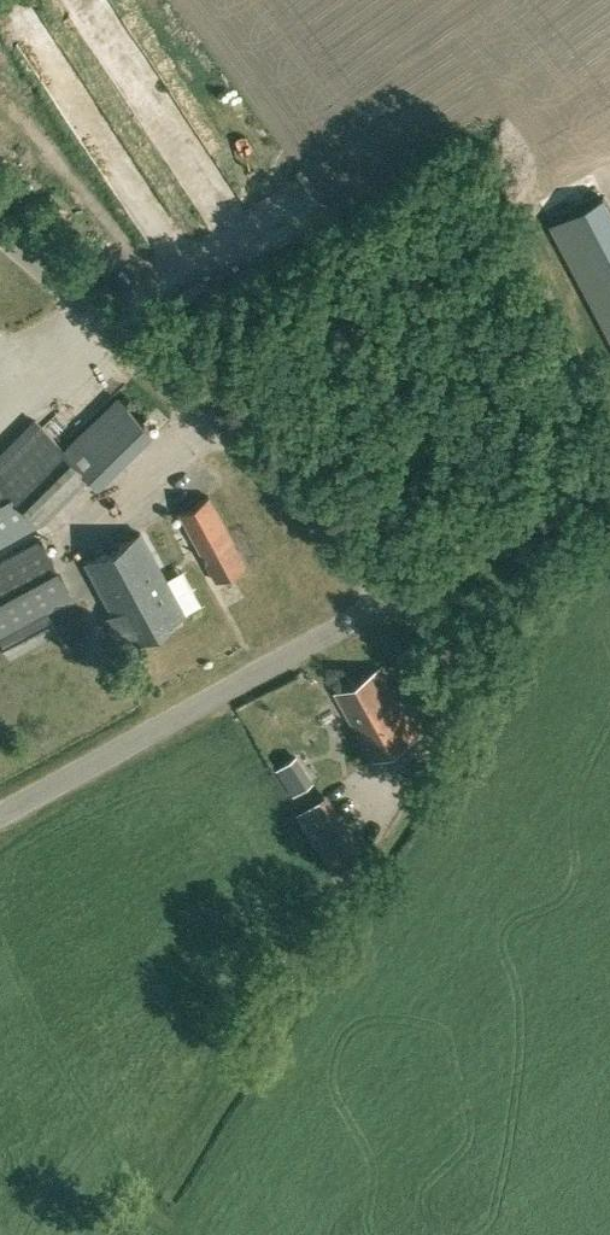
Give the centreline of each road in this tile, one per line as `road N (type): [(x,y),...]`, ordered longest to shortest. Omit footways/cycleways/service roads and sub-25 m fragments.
road 1 (unclassified): [(404,584),(0,240)]
road 2 (unclassified): [(0,805),(404,584)]
road 3 (unclassified): [(404,584),(609,467)]

